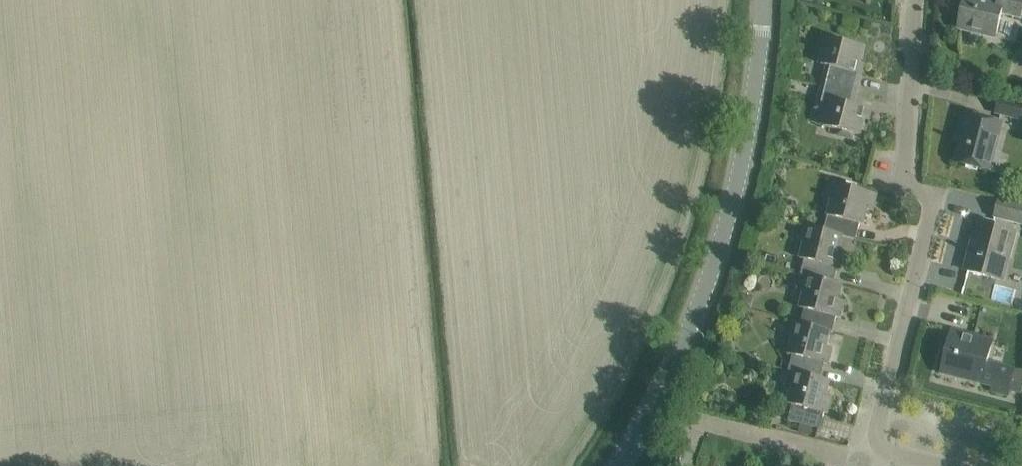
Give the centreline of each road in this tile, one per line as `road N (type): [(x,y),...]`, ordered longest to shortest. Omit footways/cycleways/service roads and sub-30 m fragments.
road 1 (tertiary): [(619,465),(685,339),(722,236),(748,133),(763,0)]
road 2 (residential): [(884,449),(878,432),(933,209),(929,194),(904,177),(917,0)]
road 3 (residential): [(884,449),(860,459),(697,416),(683,465)]

